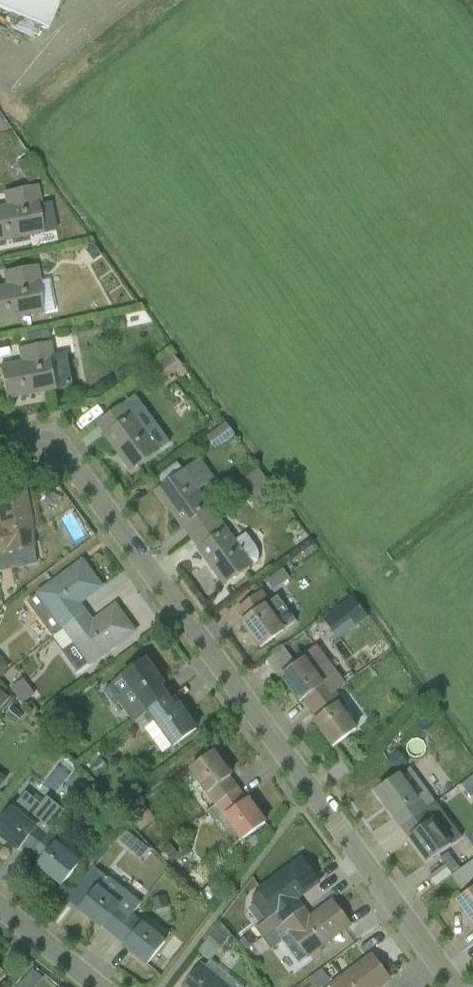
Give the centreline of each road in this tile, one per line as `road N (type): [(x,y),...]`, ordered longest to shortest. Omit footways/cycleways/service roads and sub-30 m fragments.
road 1 (residential): [(450,986),(108,513),(55,453),(0,442)]
road 2 (residential): [(0,909),(98,986)]

